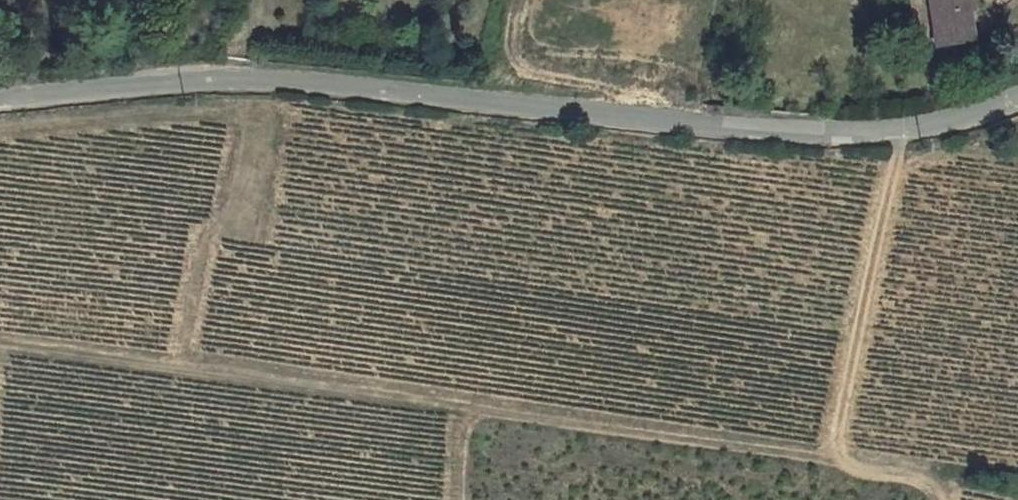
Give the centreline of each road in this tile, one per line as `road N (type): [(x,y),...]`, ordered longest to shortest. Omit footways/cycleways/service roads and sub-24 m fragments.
road 1 (residential): [(1017,101),(982,117),(857,140),(732,138),(210,77),(111,79),(0,96)]
road 2 (track): [(834,451),(455,398),(453,499)]
road 3 (track): [(455,398),(0,347)]
road 4 (track): [(933,499),(919,480),(834,451),(883,196),(904,131)]

